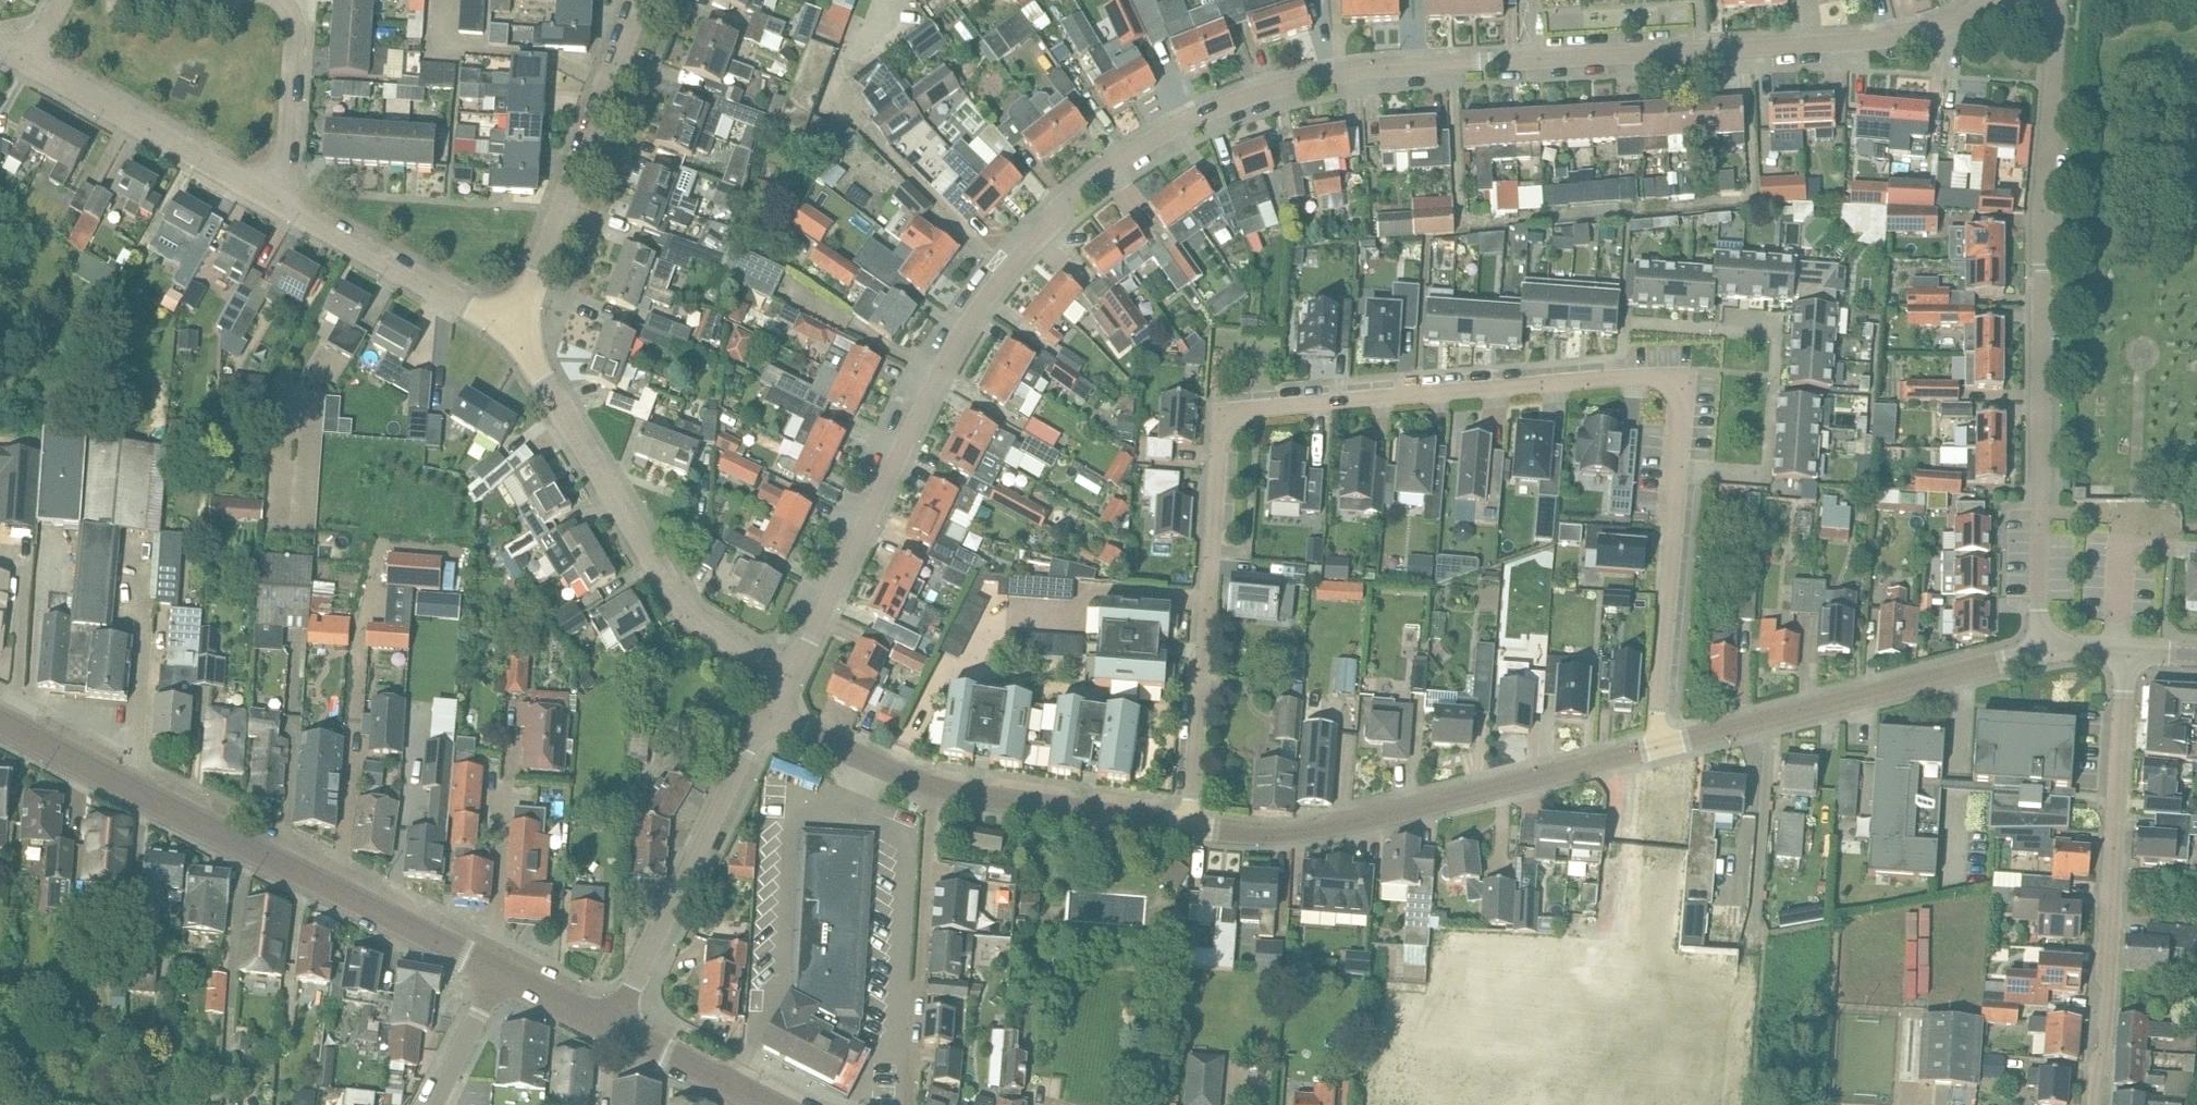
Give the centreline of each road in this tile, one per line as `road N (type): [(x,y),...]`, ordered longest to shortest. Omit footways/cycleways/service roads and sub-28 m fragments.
road 1 (unclassified): [(1992,0),(1952,21),(1880,39),(1364,68),(1249,95),(1143,144),(1069,197),(967,327),(790,674)]
road 2 (residential): [(1189,825),(1220,438),(1228,416),(1251,409),(1606,377),(1675,382),(1674,525),(1657,718),(1662,745)]
road 3 (residential): [(2039,648),(2043,211),(2058,28),(2048,0)]
road 4 (tertiary): [(499,972),(0,720)]
road 5 (unclassified): [(1189,825),(1258,834),(1316,829),(1662,745)]
road 6 (residential): [(2098,1104),(2128,648)]
road 7 (unclassified): [(790,674),(688,615),(517,329)]
road 8 (unclassified): [(1662,745),(2039,648)]
road 9 (unclassified): [(768,713),(612,1027)]
road 10 (residential): [(517,329),(638,0)]
road 11 (residential): [(910,1104),(932,786)]
road 12 (unclassified): [(282,202),(28,59)]
road 13 (unclassified): [(517,329),(282,202)]
road 14 (unclassified): [(932,786),(1189,825)]
road 15 (residential): [(282,202),(296,28),(282,0)]
road 16 (unclassified): [(768,713),(932,786)]
road 17 (tertiary): [(769,1104),(612,1027)]
road 18 (residential): [(434,1104),(499,972)]
road 19 (tertiary): [(612,1027),(499,972)]

